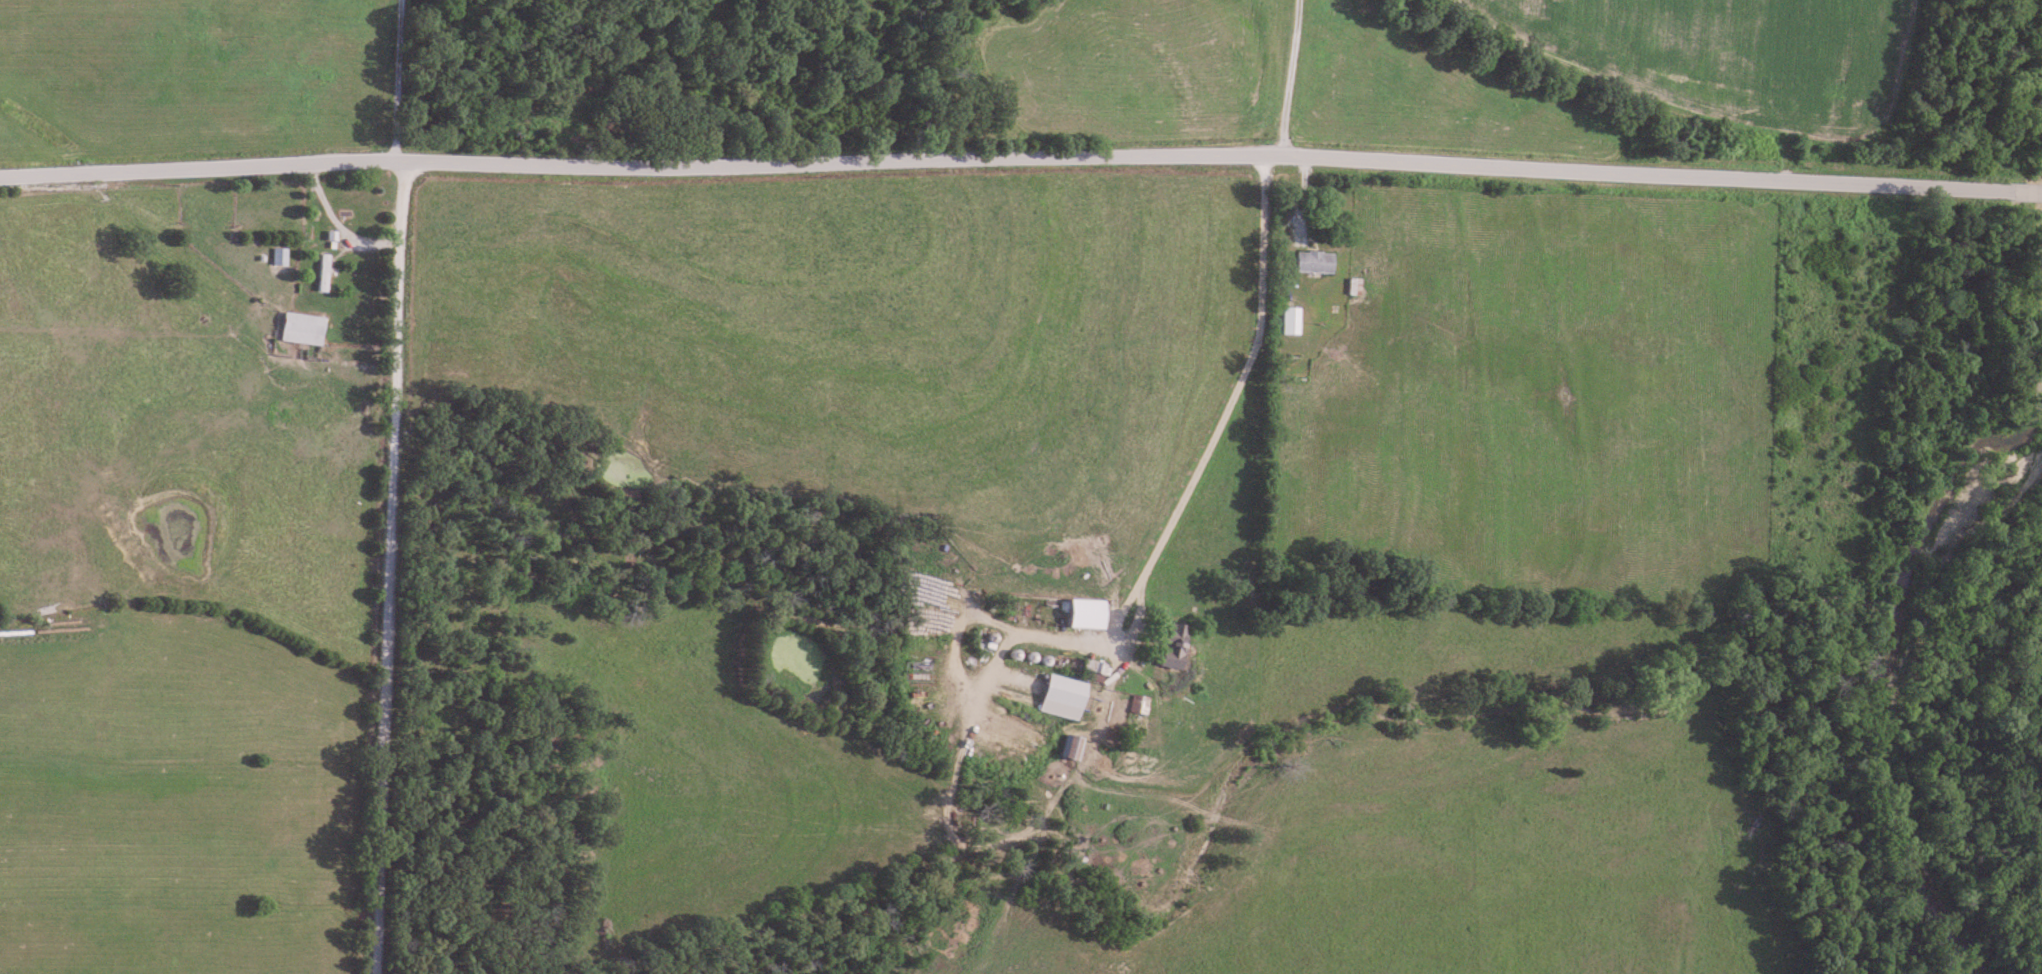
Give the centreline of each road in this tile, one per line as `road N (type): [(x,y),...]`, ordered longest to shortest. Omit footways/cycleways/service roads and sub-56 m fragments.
road 1 (residential): [(1920,188),(1273,157),(686,166),(359,159),(0,175)]
road 2 (residential): [(382,973),(403,190),(413,161)]
road 3 (residential): [(2041,194),(1920,188)]

